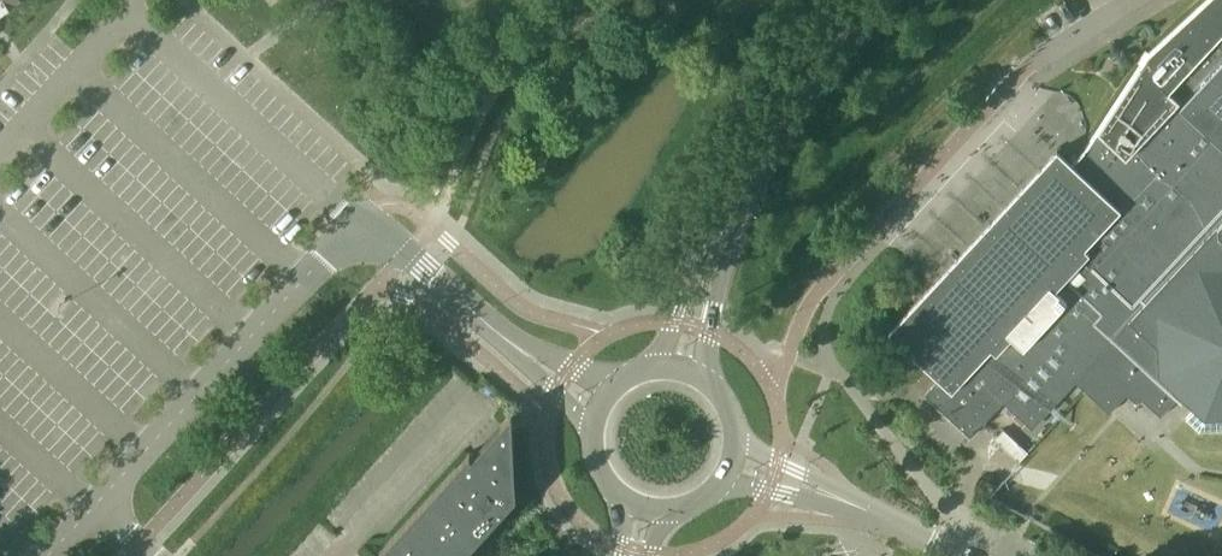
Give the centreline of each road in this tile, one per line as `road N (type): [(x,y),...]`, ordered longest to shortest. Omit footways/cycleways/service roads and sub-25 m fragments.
road 1 (unclassified): [(96,502),(337,240),(357,232),(389,242),(478,318)]
road 2 (tertiary): [(766,150),(712,227),(654,366)]
road 3 (tertiary): [(708,382),(708,330),(766,150)]
road 4 (tertiary): [(766,150),(819,68),(878,0)]
road 5 (unclassified): [(875,516),(840,490),(735,441)]
road 6 (unclassified): [(719,483),(875,516)]
road 7 (unclassified): [(478,318),(590,427)]
road 8 (unclassified): [(614,383),(478,318)]

